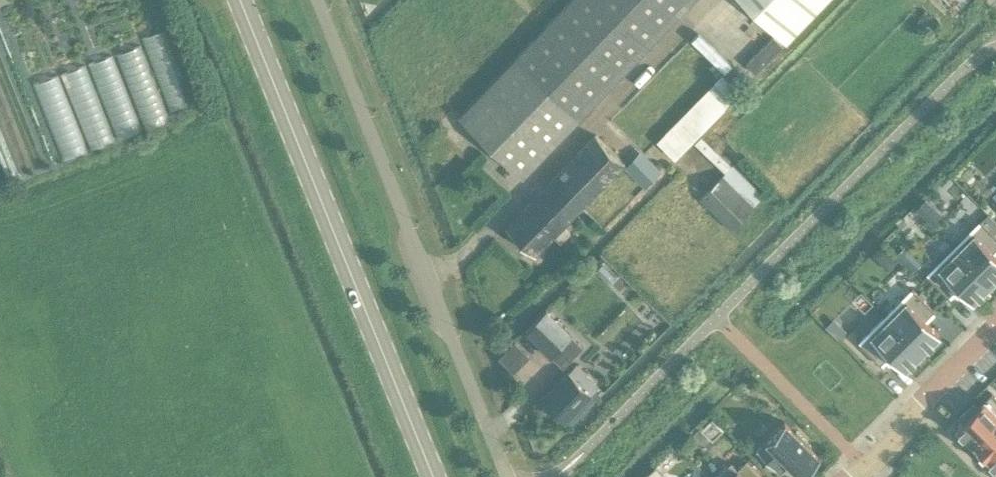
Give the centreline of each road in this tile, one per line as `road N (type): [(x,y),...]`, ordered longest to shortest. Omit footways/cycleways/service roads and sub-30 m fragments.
road 1 (secondary): [(432,476),(241,0)]
road 2 (residential): [(508,476),(318,0)]
road 3 (residential): [(850,476),(875,461),(918,404),(995,327)]

